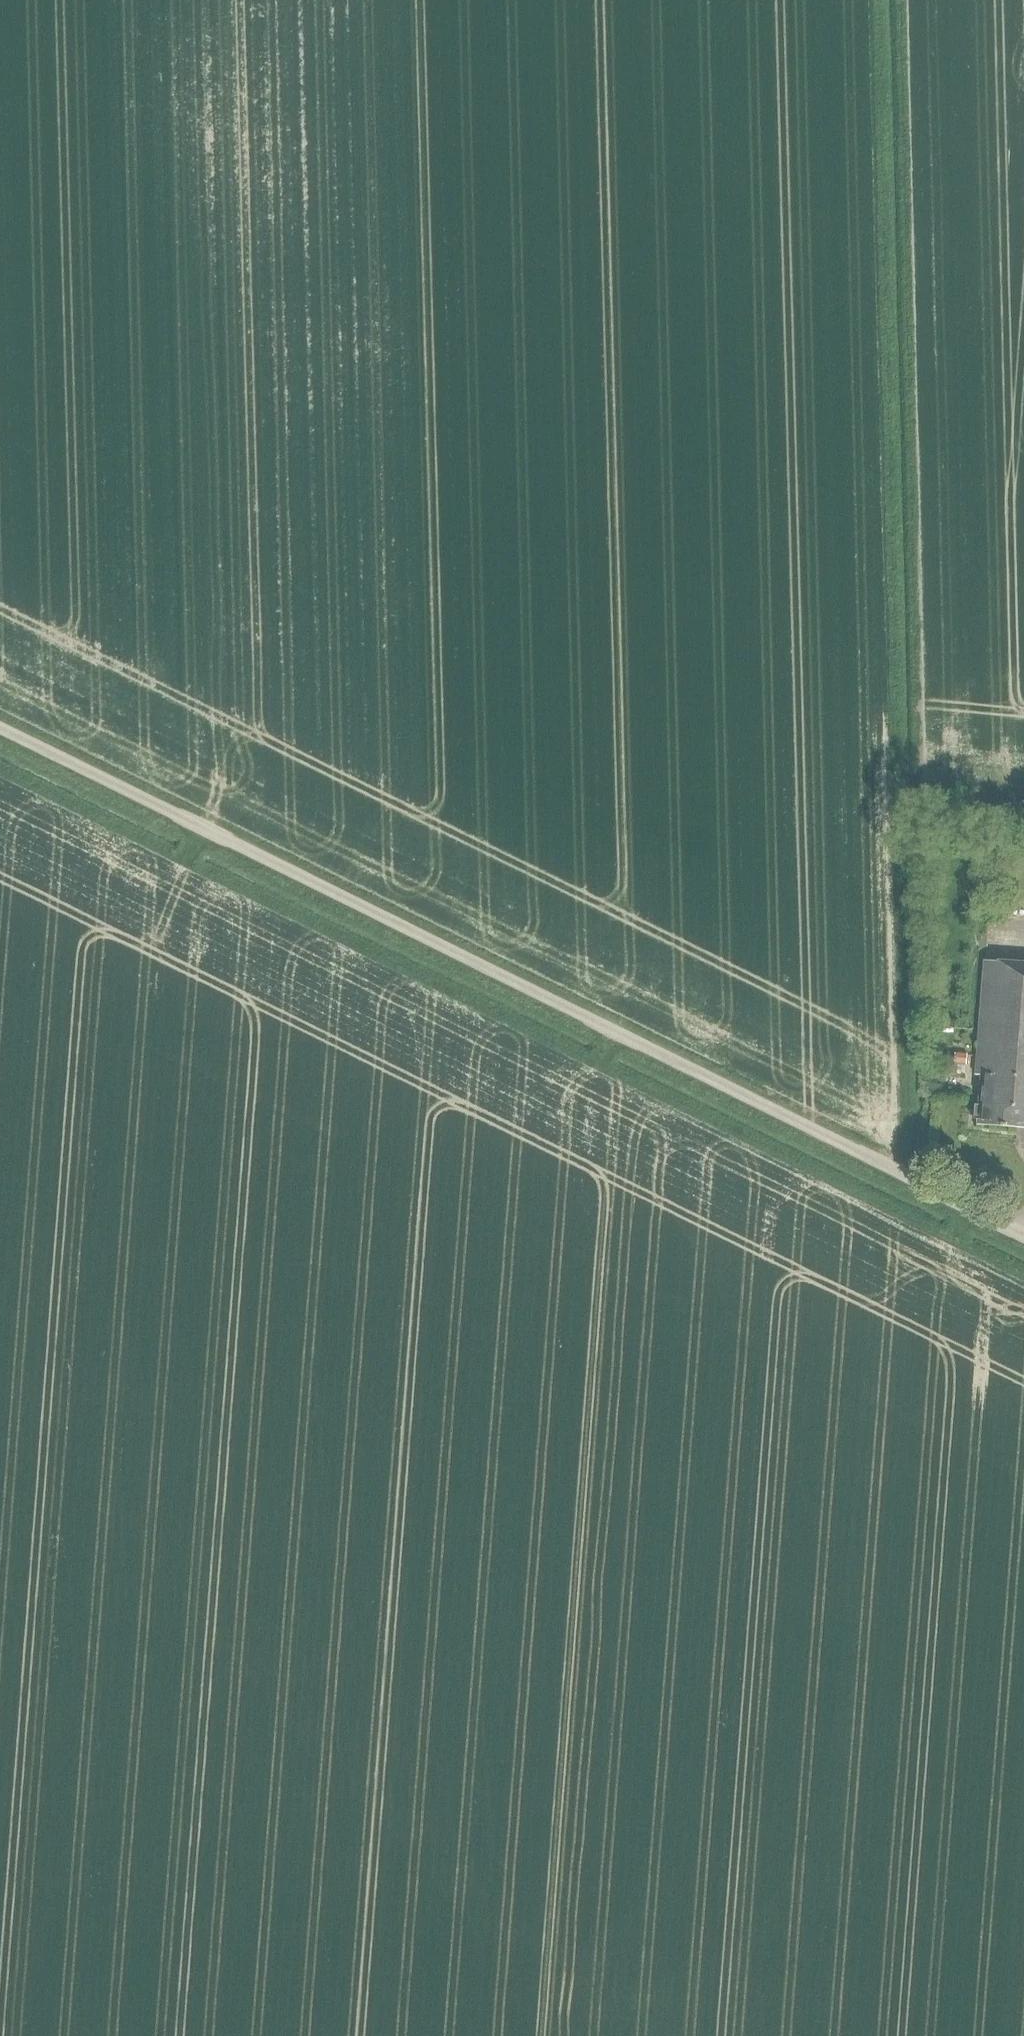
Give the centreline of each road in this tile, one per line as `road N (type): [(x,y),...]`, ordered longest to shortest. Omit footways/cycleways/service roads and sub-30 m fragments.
road 1 (unclassified): [(1023,1236),(0,731)]

